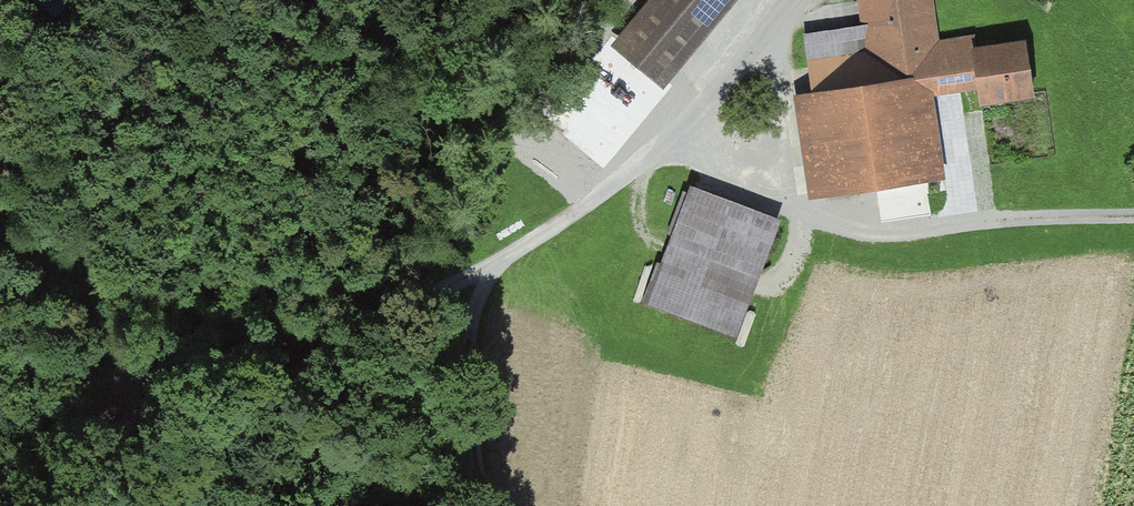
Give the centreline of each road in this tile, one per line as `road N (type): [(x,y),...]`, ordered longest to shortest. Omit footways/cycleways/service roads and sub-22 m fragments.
road 1 (track): [(0,363),(135,392),(493,276),(686,142),(793,0)]
road 2 (track): [(686,142),(846,237),(1133,226)]
road 3 (track): [(485,505),(472,451),(476,321),(493,276)]
road 4 (track): [(135,392),(69,505)]

